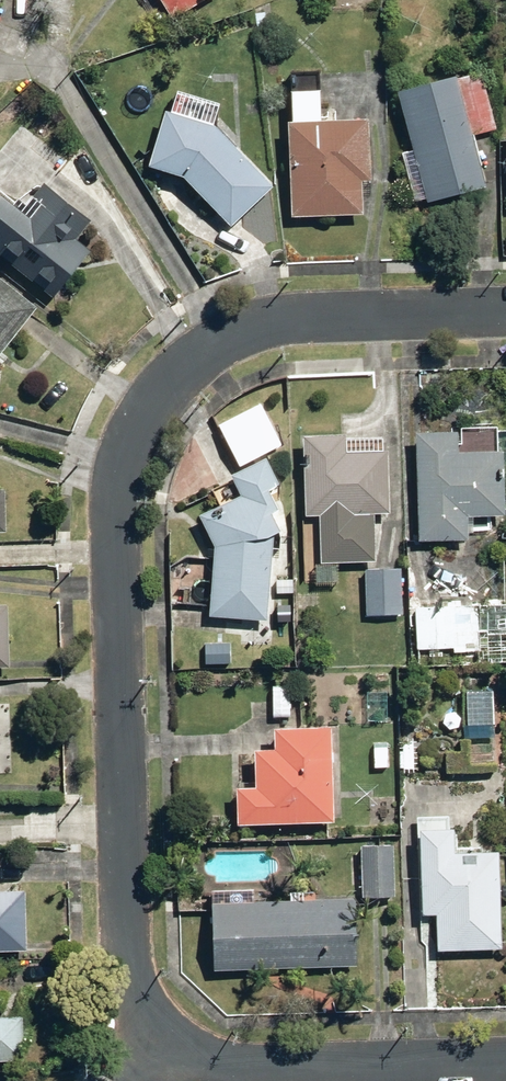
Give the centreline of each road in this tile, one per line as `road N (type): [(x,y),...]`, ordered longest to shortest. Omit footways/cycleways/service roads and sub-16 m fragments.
road 1 (residential): [(505,1065),(257,1074),(203,1067),(165,1046),(141,1011),(133,965),(122,506),(142,432),(179,379),(229,342),(295,320),(505,314)]

